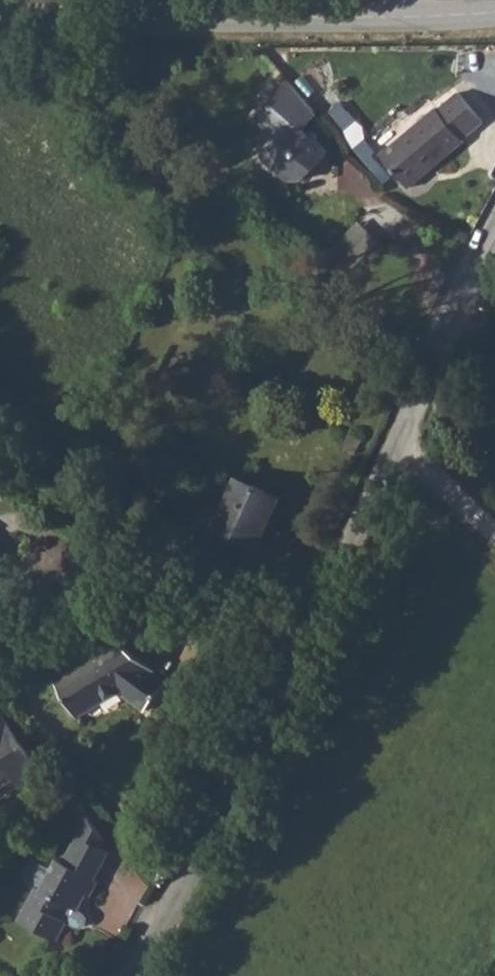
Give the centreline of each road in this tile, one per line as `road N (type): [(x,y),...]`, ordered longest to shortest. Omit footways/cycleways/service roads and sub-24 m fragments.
road 1 (tertiary): [(0,17),(494,17)]
road 2 (unclassified): [(288,676),(391,443),(494,241)]
road 3 (unclassified): [(128,975),(288,676)]
road 4 (residential): [(288,676),(122,563)]
road 5 (residential): [(0,636),(122,563)]

